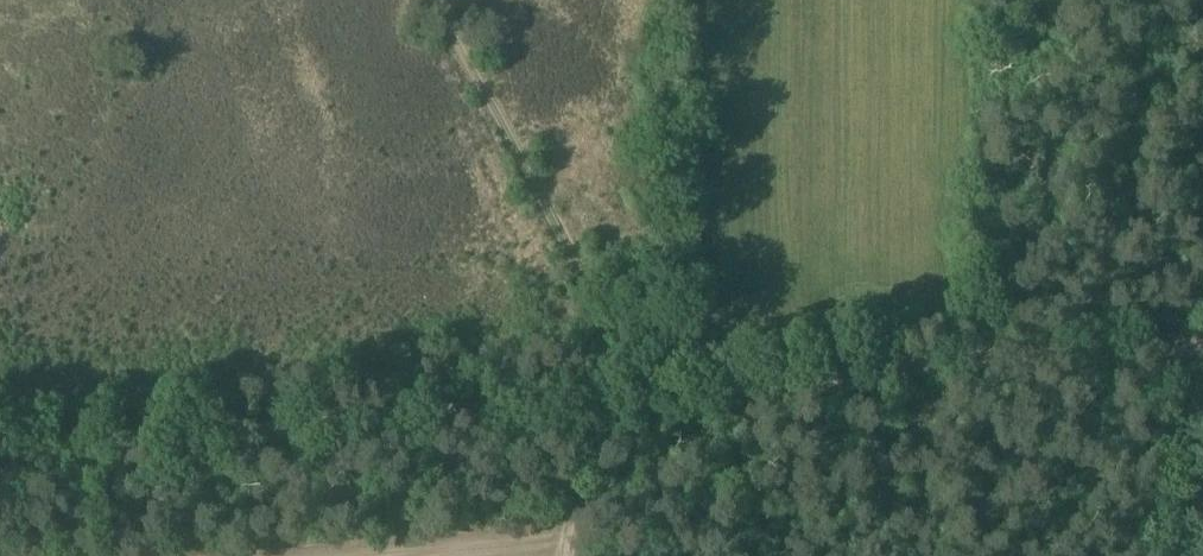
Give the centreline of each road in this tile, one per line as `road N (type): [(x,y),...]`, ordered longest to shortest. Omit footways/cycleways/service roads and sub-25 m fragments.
road 1 (track): [(630,384),(0,439)]
road 2 (track): [(630,384),(1202,326)]
road 3 (track): [(440,0),(630,384)]
road 4 (track): [(1169,326),(1175,555)]

